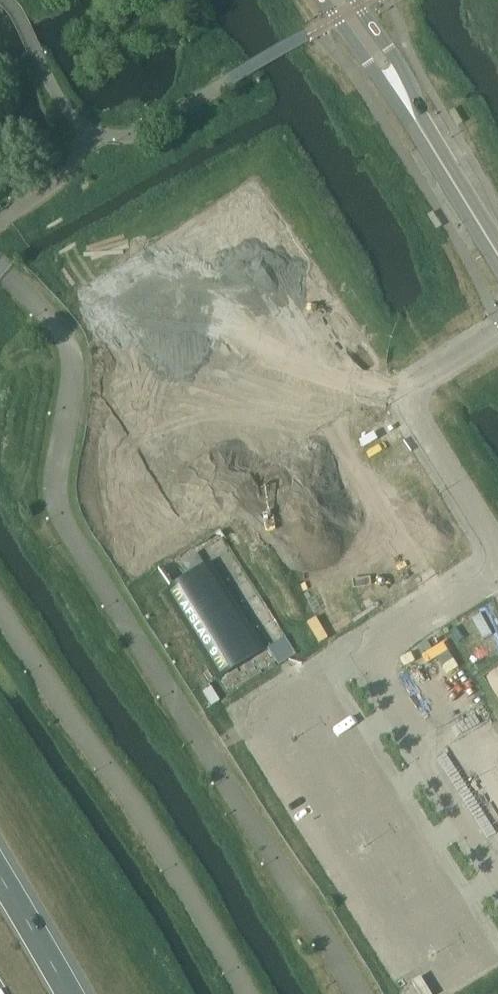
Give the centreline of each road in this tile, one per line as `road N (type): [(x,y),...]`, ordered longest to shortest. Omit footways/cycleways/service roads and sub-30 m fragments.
road 1 (tertiary): [(497,252),(342,0)]
road 2 (trunk): [(69,993),(0,873)]

